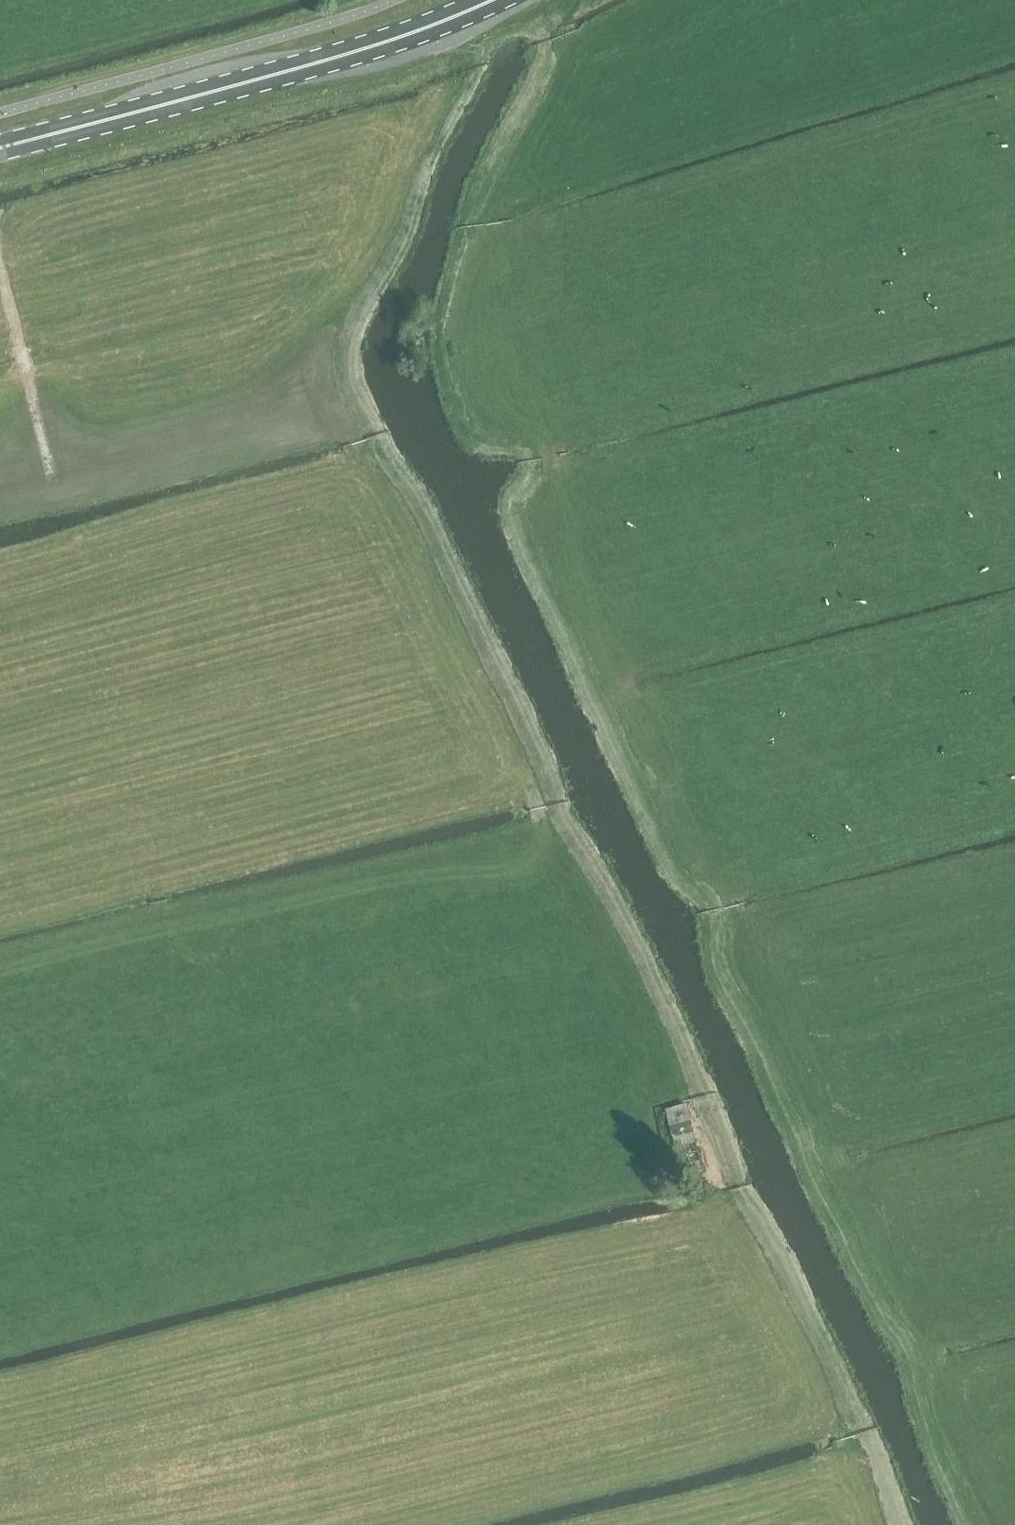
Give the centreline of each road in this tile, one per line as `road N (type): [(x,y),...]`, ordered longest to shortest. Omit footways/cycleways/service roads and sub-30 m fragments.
road 1 (secondary): [(0,148),(389,41),(494,0)]

